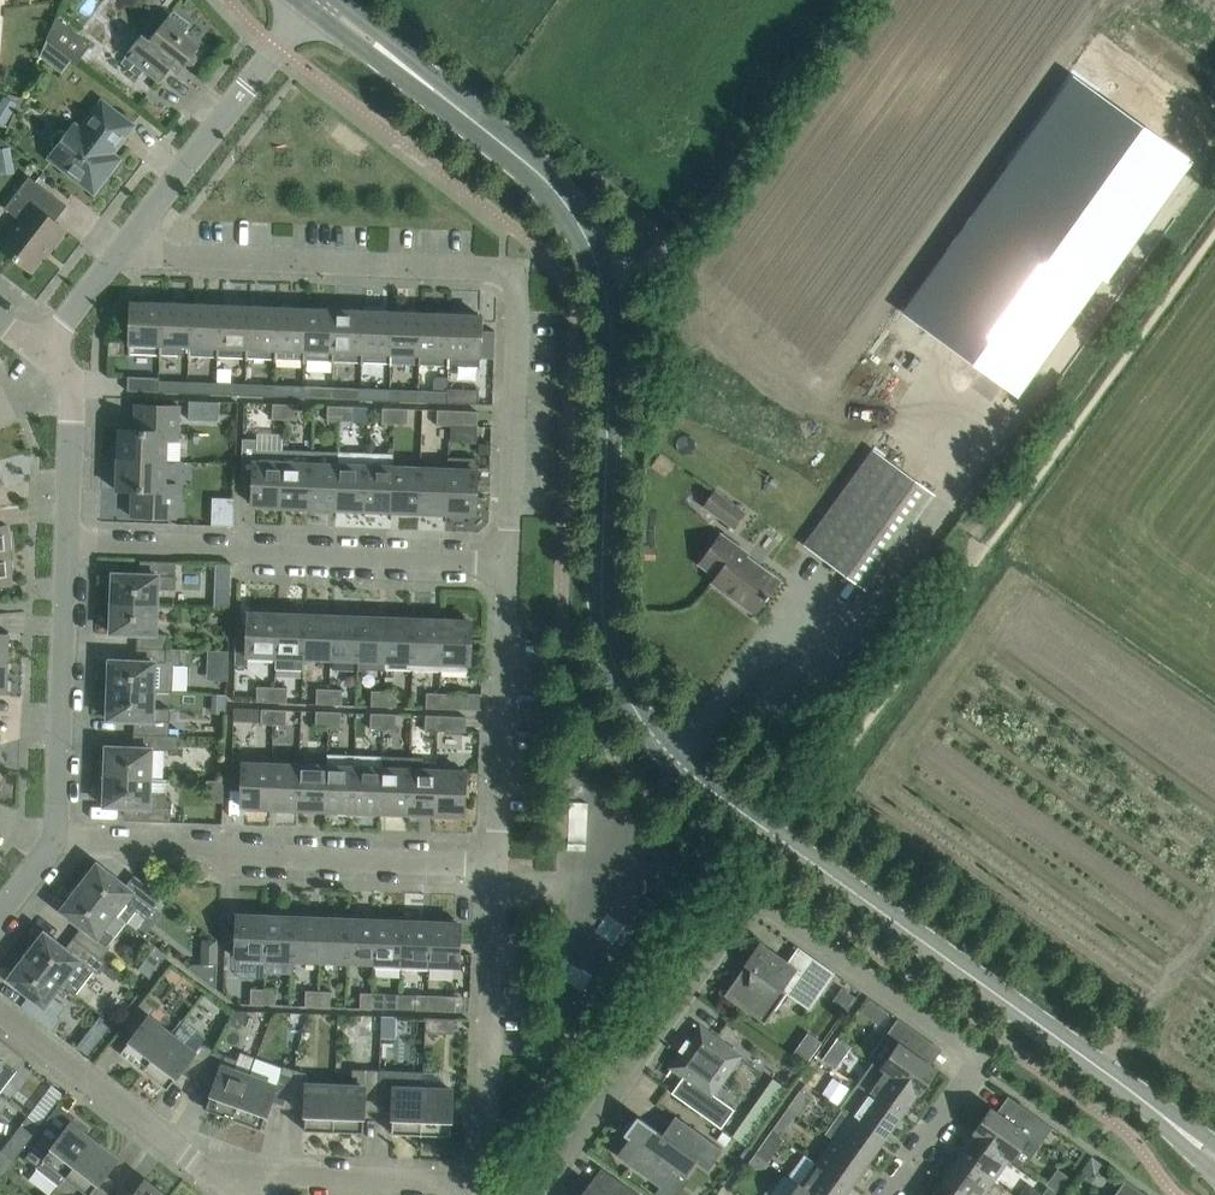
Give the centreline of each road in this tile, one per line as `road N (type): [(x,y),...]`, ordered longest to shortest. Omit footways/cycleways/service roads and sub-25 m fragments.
road 1 (tertiary): [(1214,1155),(712,790),(648,727),(612,658),(603,615),(610,321),(591,245),(530,166),(320,0)]
road 2 (residential): [(542,1194),(754,905),(975,1059),(973,1075),(887,1194)]
road 3 (residential): [(510,564),(519,297),(513,278),(496,269),(118,254)]
road 4 (residential): [(510,564),(66,541)]
road 5 (residential): [(497,865),(56,840)]
road 6 (residential): [(471,1184),(486,1157),(497,865)]
road 7 (residential): [(118,254),(317,0)]
road 8 (residential): [(497,865),(510,564)]
road 9 (residential): [(56,840),(66,541)]
road 10 (residential): [(208,1172),(0,1010)]
road 11 (residential): [(471,1184),(208,1172)]
road 12 (residential): [(66,541),(73,378),(41,353)]
road 13 (residential): [(41,353),(118,254)]

